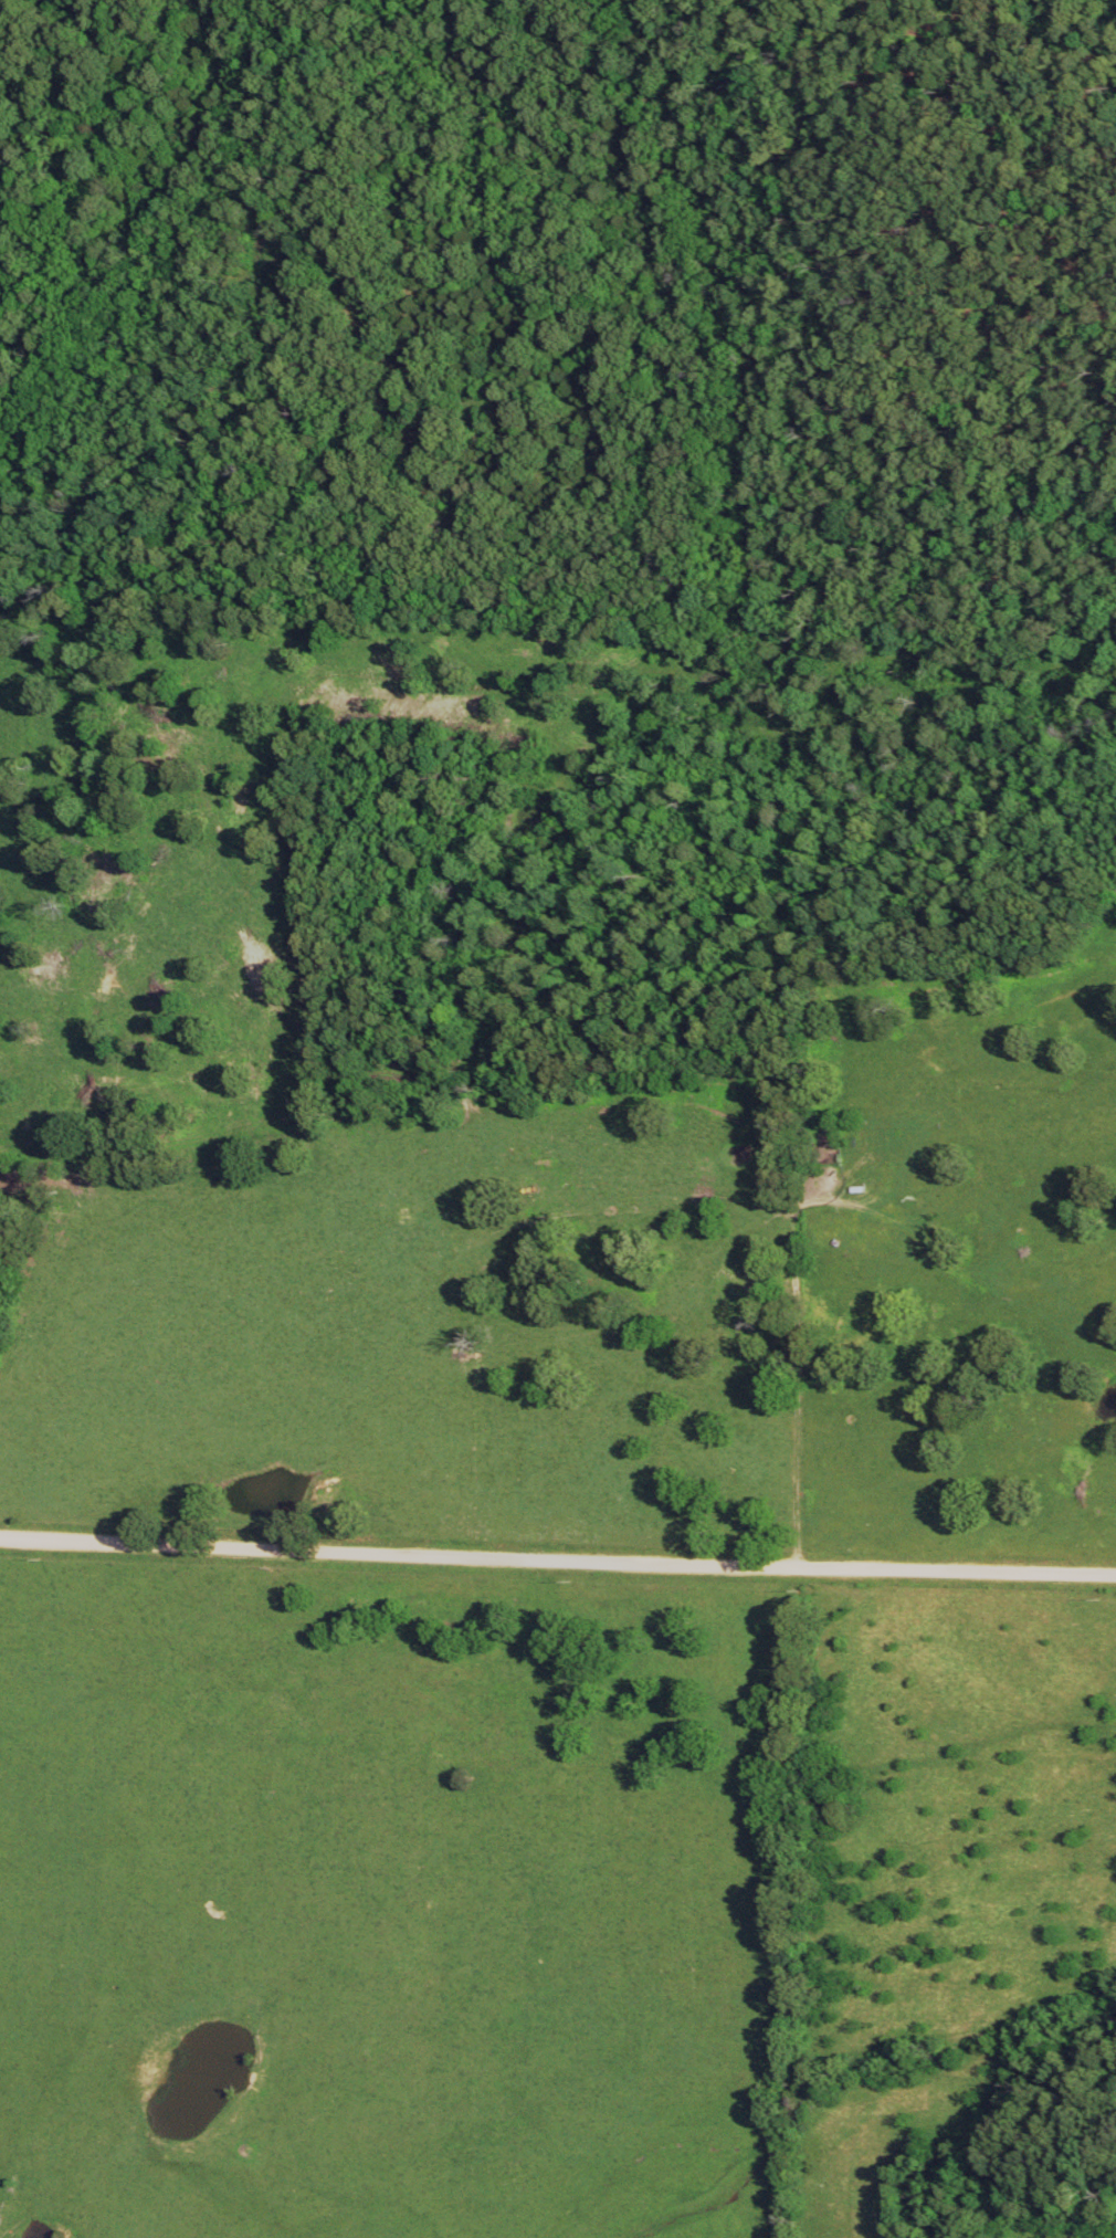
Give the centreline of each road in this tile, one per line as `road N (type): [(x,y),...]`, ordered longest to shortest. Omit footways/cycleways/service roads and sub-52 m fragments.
road 1 (residential): [(0,1537),(1115,1573)]

